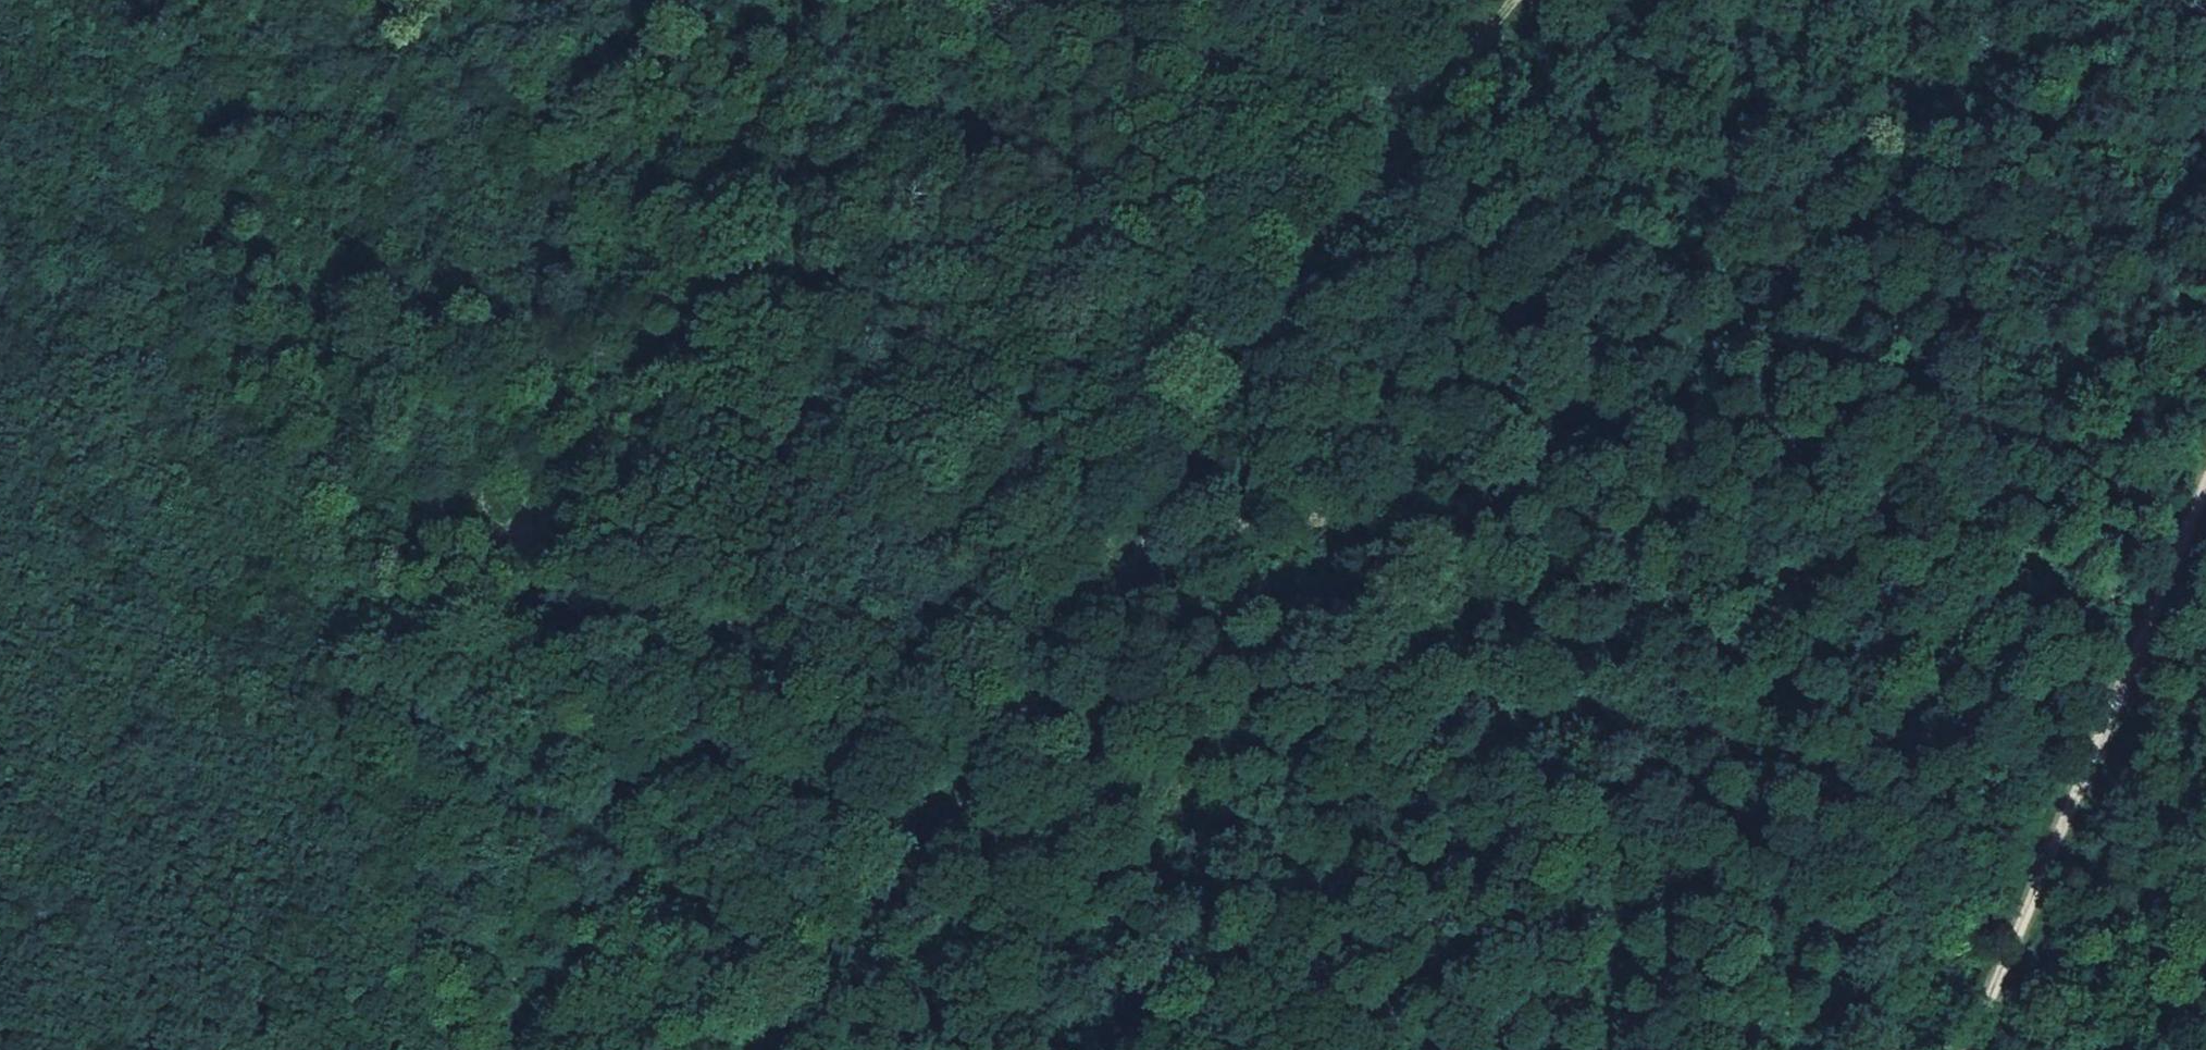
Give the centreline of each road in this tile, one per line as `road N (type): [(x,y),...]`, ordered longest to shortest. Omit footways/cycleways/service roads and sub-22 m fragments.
road 1 (track): [(779,1049),(949,817),(1450,70),(1524,0)]
road 2 (track): [(1959,1049),(2205,475)]

